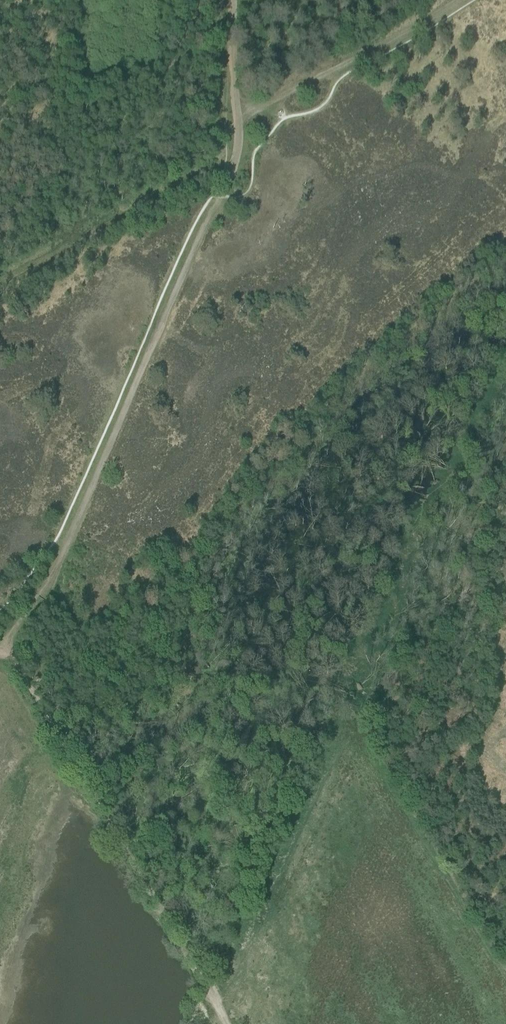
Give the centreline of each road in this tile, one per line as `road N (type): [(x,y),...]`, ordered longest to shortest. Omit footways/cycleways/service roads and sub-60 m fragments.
road 1 (track): [(213,198),(31,610),(0,641)]
road 2 (track): [(0,657),(221,1023)]
road 3 (track): [(232,128),(449,0)]
road 4 (track): [(231,0),(232,128)]

